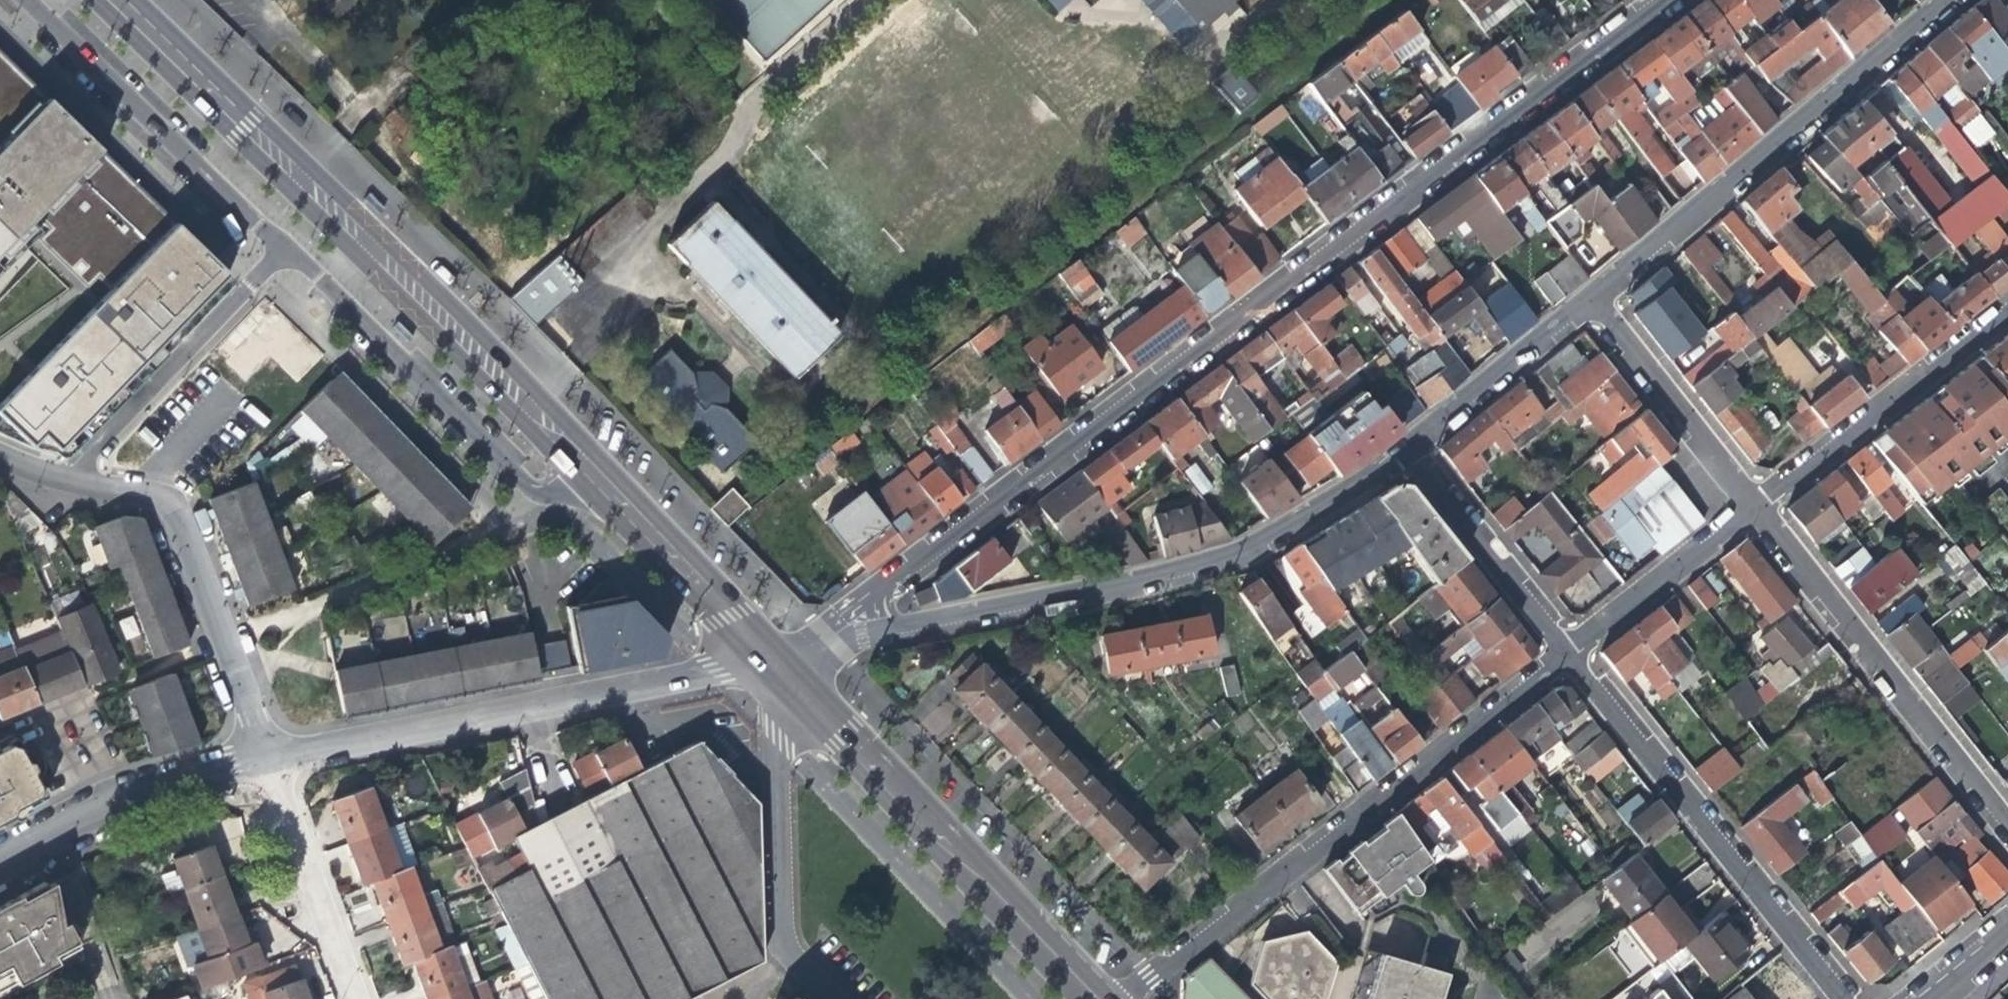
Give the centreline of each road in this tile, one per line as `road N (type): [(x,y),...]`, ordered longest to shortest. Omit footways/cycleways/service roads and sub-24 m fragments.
road 1 (residential): [(1667,0),(835,638)]
road 2 (tertiary): [(601,487),(110,0)]
road 3 (residential): [(835,638),(1156,584),(1254,552),(1405,455)]
road 4 (residential): [(1567,657),(1122,998)]
road 5 (residential): [(257,750),(774,664)]
road 6 (residential): [(1594,299),(1953,0)]
road 7 (tertiary): [(1080,998),(774,664)]
road 8 (residential): [(1842,998),(1567,657)]
road 9 (residential): [(287,246),(536,493),(601,487)]
road 10 (residential): [(1750,510),(2007,834)]
road 11 (residential): [(257,750),(162,489),(53,483)]
road 12 (residential): [(33,0),(287,246)]
road 13 (residential): [(826,998),(781,951),(774,664)]
road 14 (residential): [(53,483),(287,246)]
road 15 (residential): [(2007,307),(1750,510)]
road 16 (residential): [(355,998),(257,750)]
road 17 (residential): [(1594,299),(1750,510)]
road 18 (residential): [(1567,657),(1405,455)]
road 19 (tertiary): [(774,664),(601,487)]
road 20 (residential): [(1405,455),(1594,299)]
road 21 (residential): [(1750,510),(1567,657)]
road 22 (residential): [(97,804),(257,750)]

